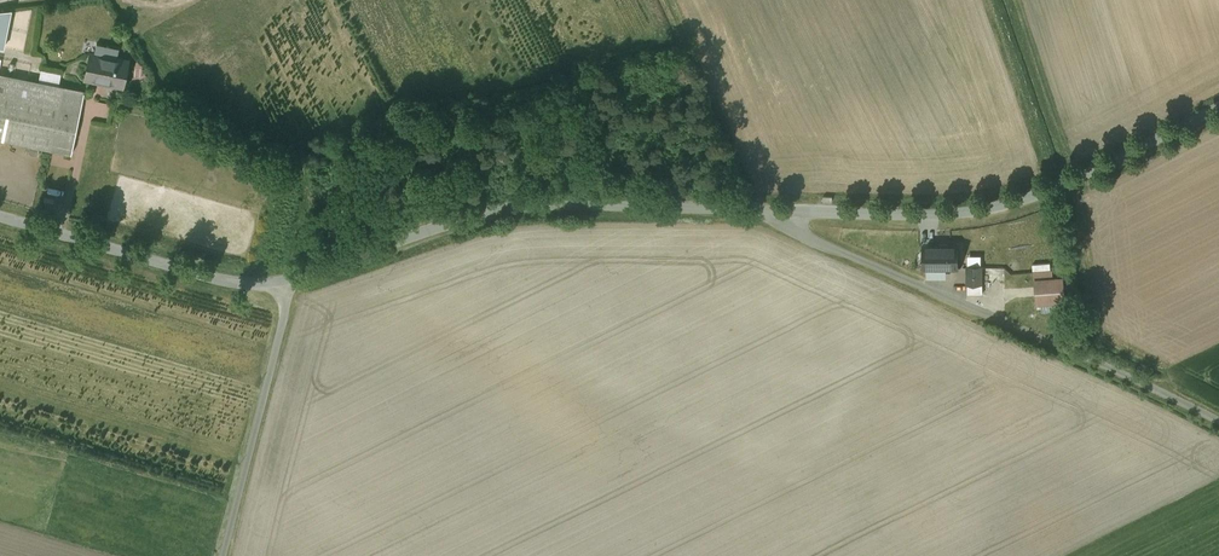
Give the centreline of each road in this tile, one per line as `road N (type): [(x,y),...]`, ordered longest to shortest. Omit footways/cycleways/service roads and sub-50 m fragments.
road 1 (unclassified): [(775,211),(502,210),(280,283)]
road 2 (unclassified): [(775,211),(803,235),(1218,423)]
road 3 (unclassified): [(1218,109),(1089,175),(989,208),(775,211)]
road 4 (track): [(415,236),(307,167),(167,99),(116,0)]
road 5 (unclassified): [(280,283),(206,277),(0,217)]
road 6 (unclassified): [(280,283),(286,313),(223,555)]

